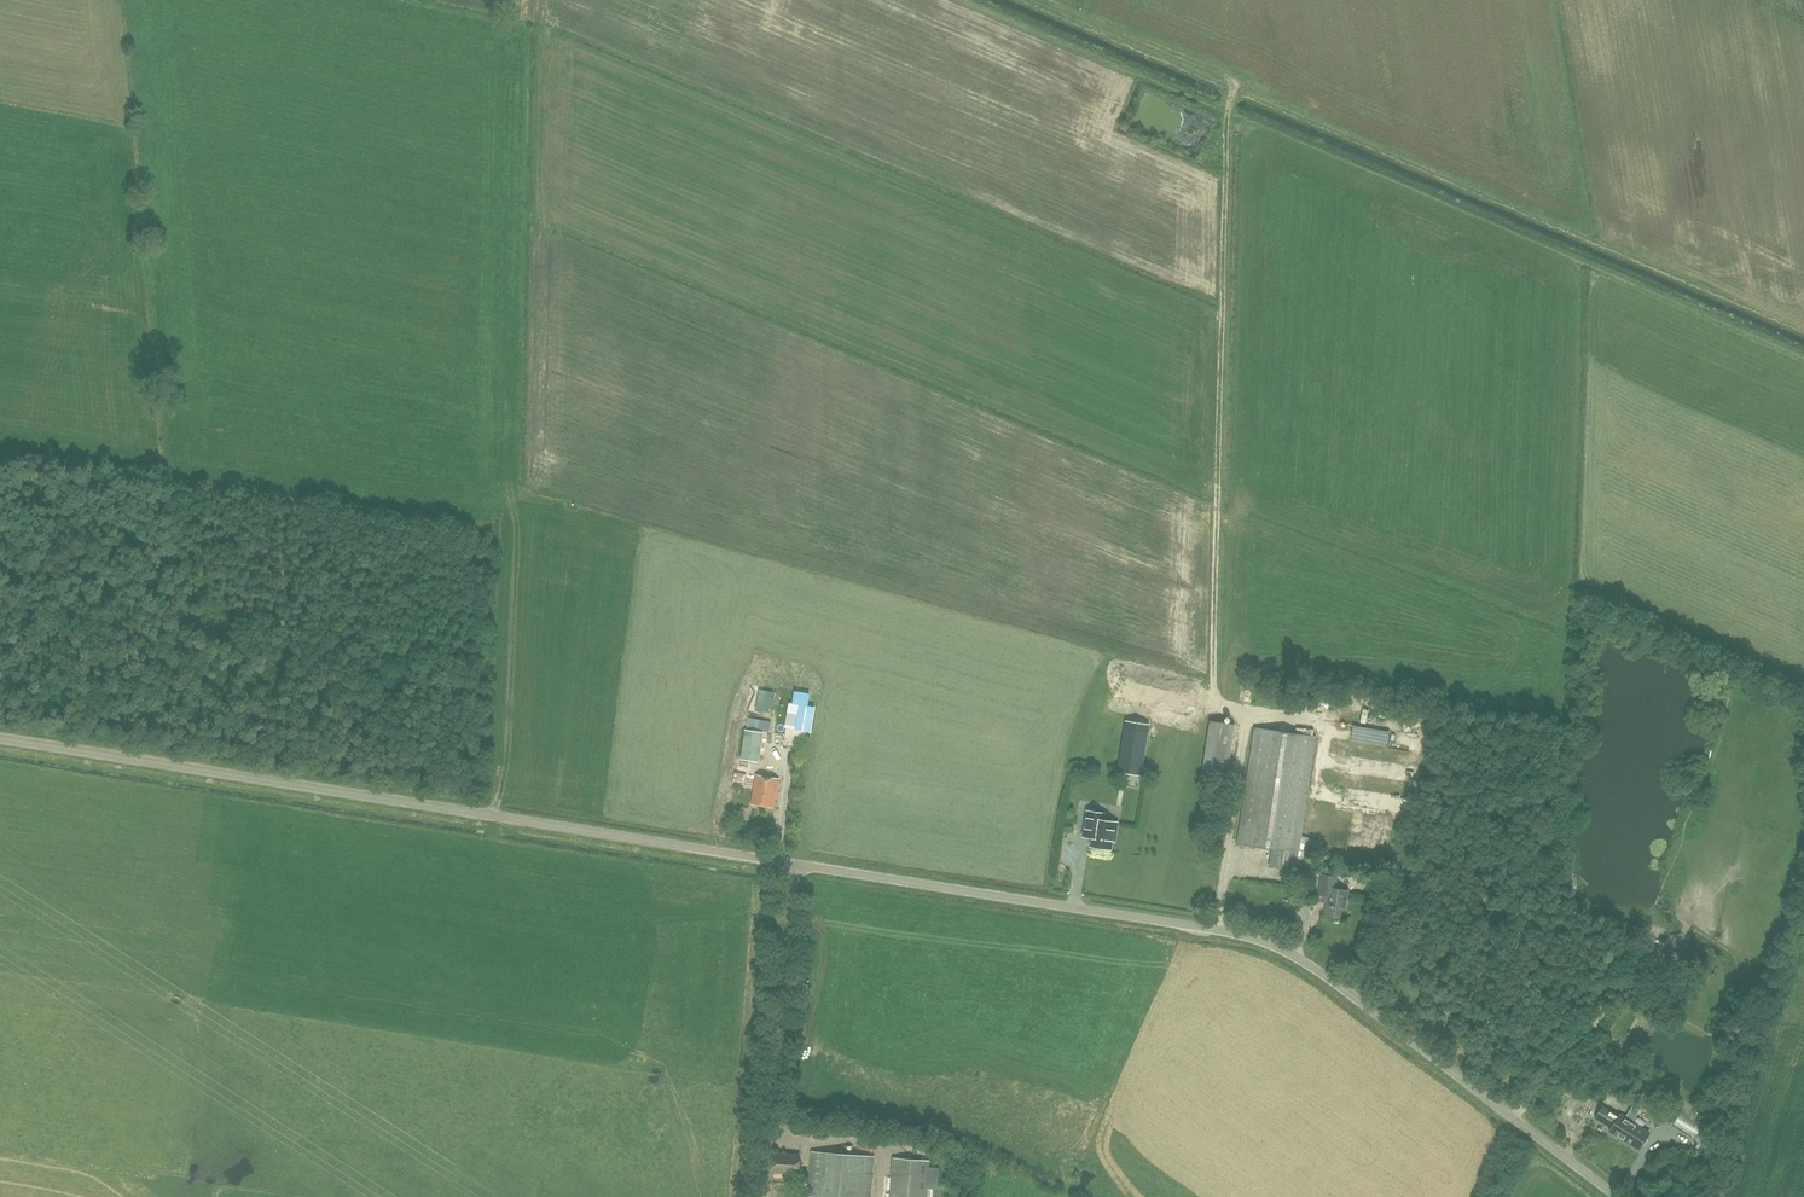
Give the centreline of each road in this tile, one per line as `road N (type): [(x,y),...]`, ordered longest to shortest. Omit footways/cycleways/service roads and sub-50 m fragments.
road 1 (unclassified): [(1618,1196),(1340,986),(1254,938),(0,738)]
road 2 (track): [(1211,685),(1230,90),(1213,72),(1073,12)]

